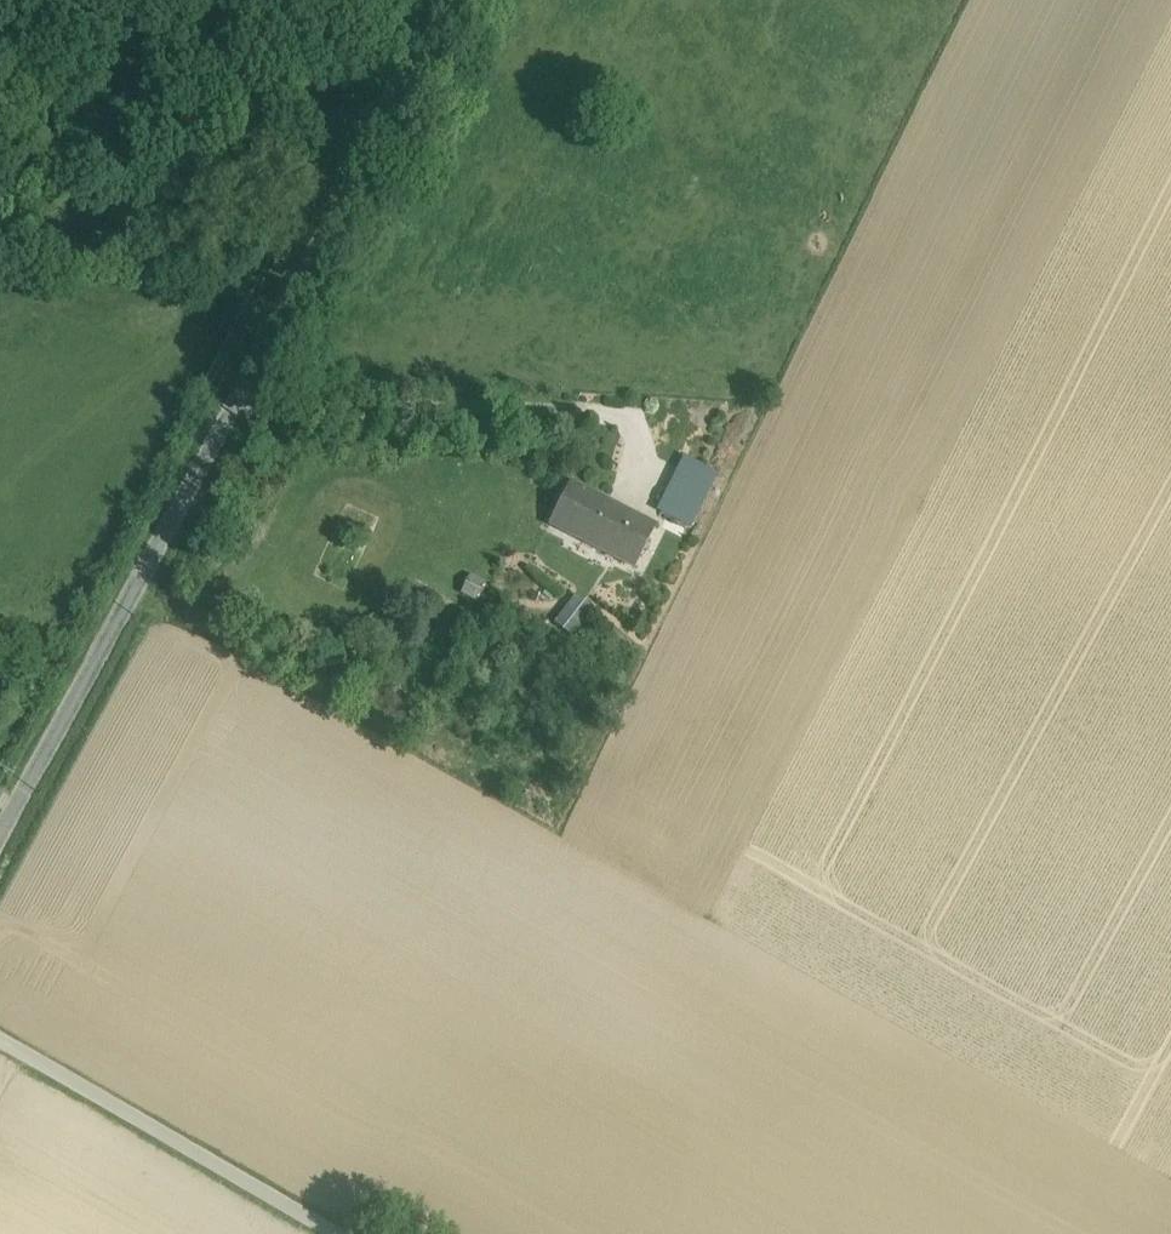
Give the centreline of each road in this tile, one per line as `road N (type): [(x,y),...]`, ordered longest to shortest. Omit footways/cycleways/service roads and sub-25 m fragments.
road 1 (unclassified): [(451,0),(0,832)]
road 2 (track): [(335,1233),(0,1041)]

